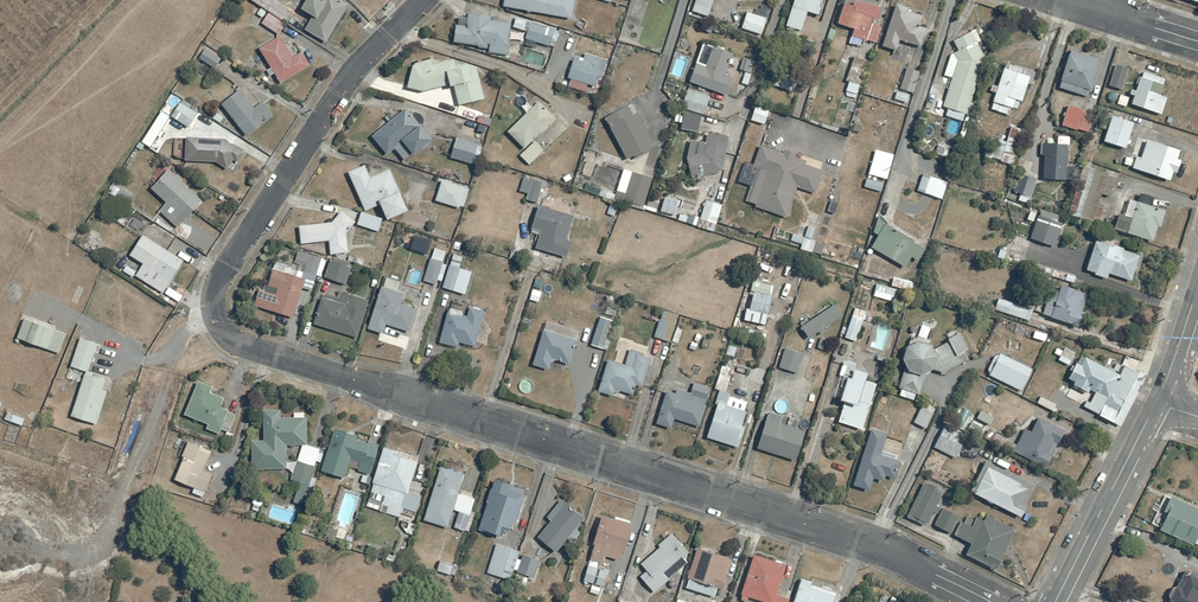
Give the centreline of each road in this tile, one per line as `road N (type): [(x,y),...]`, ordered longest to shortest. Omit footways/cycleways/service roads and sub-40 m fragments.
road 1 (residential): [(991,601),(880,543),(240,343),(212,311)]
road 2 (residential): [(425,0),(345,84),(220,273),(212,311)]
road 3 (unknown): [(212,311),(191,324),(173,353),(113,538),(85,559),(9,543)]
road 4 (unclassified): [(1157,402),(1056,601)]
road 5 (residential): [(1070,0),(1197,41)]
road 6 (unclassified): [(1197,288),(1157,402)]

